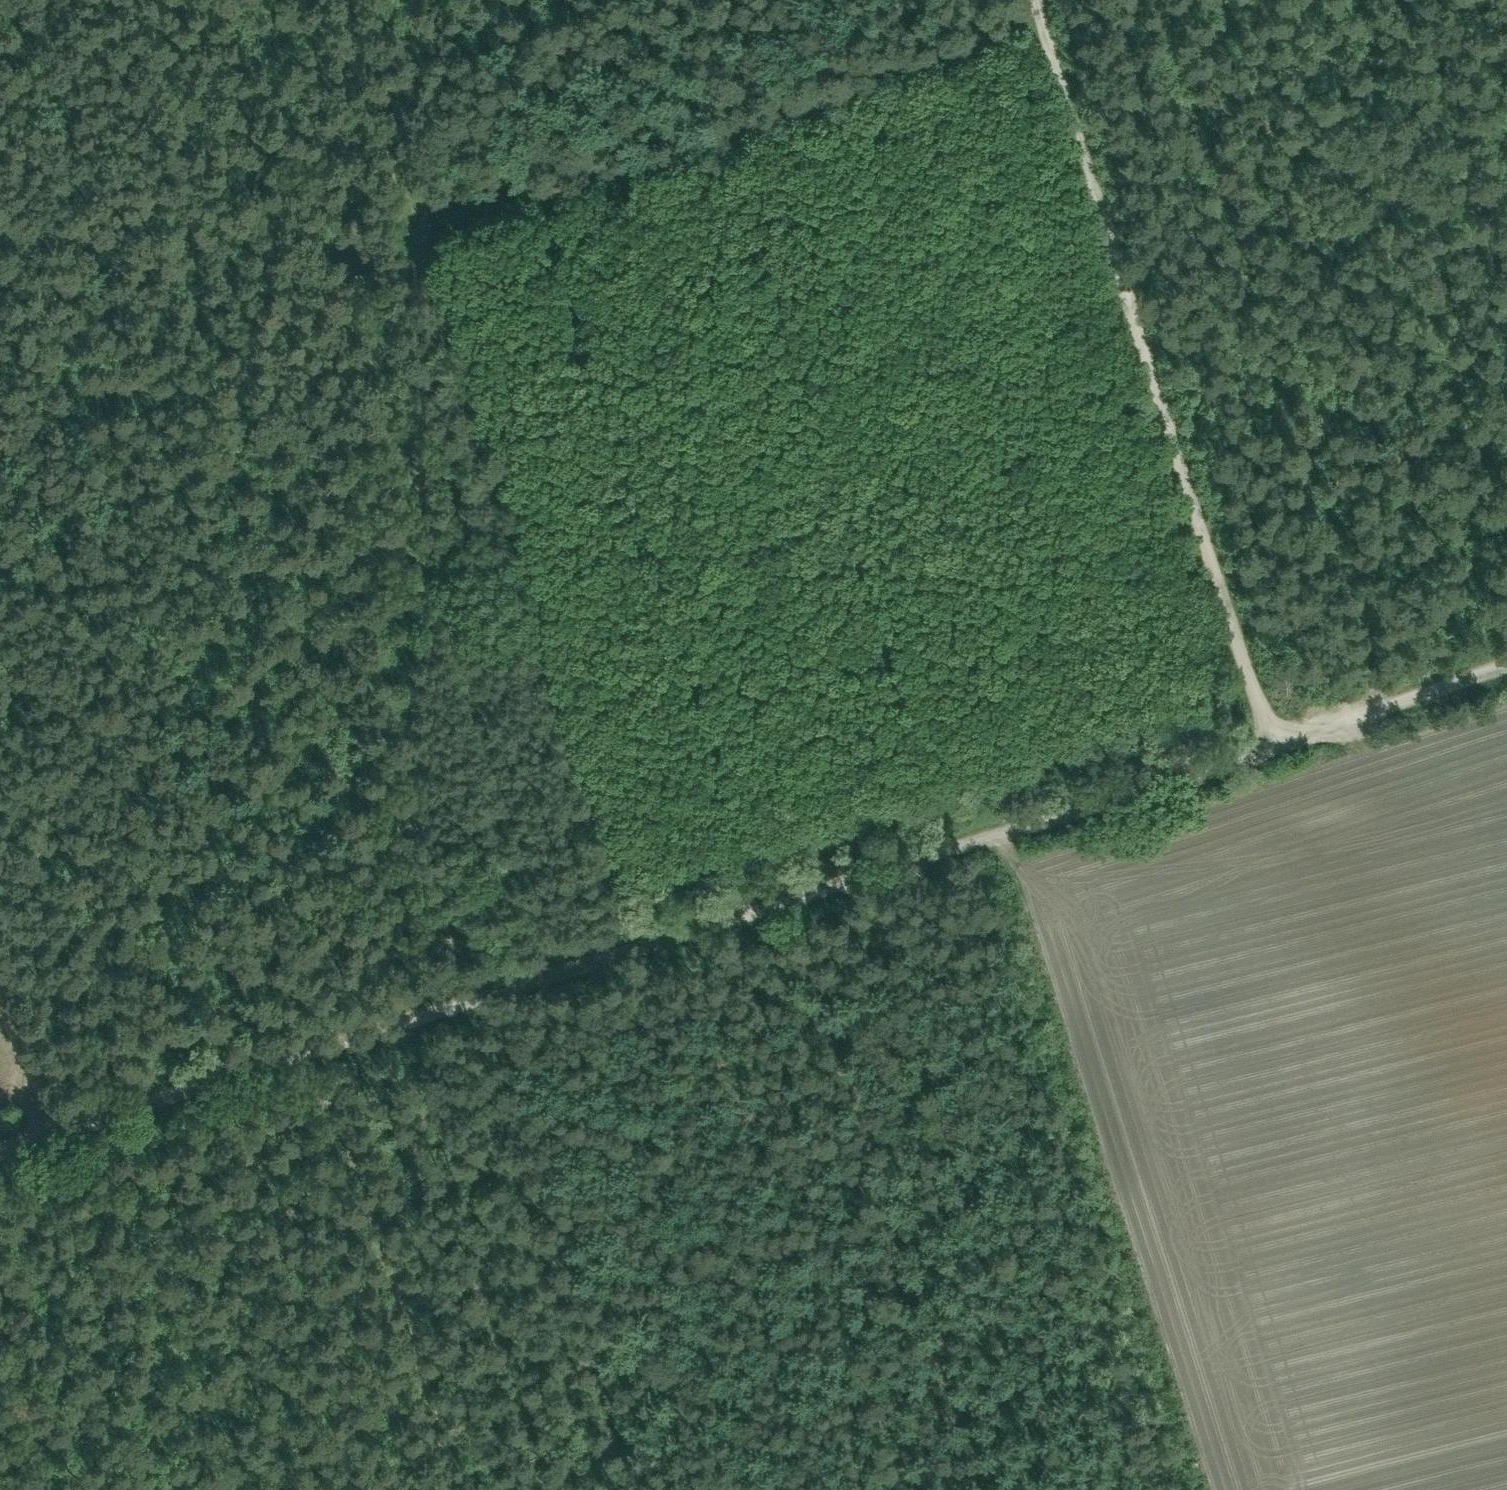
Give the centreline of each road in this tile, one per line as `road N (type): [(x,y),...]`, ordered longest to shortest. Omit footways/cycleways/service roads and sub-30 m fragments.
road 1 (track): [(0,1152),(1506,662)]
road 2 (unclassified): [(1035,0),(1267,740)]

